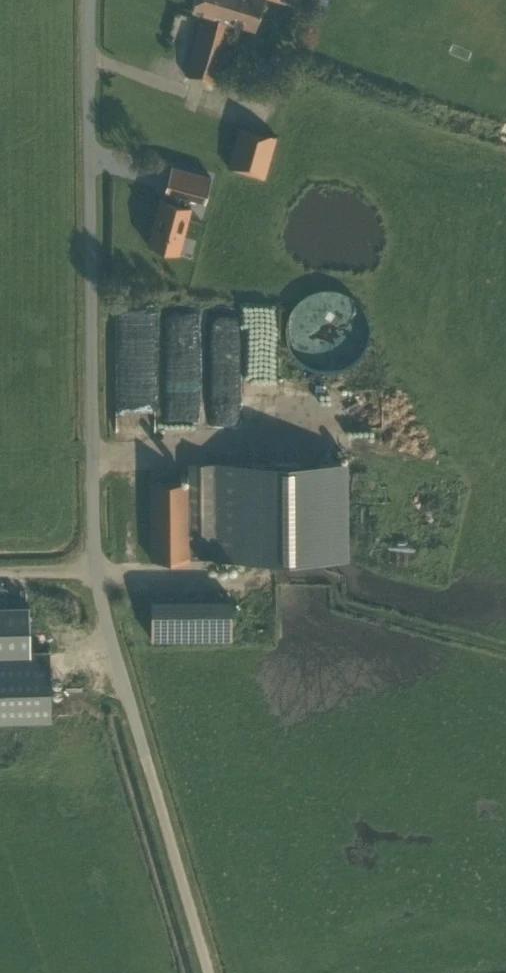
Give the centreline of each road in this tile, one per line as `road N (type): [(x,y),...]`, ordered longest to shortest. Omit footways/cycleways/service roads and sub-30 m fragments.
road 1 (unclassified): [(215,972),(96,570),(91,0)]

